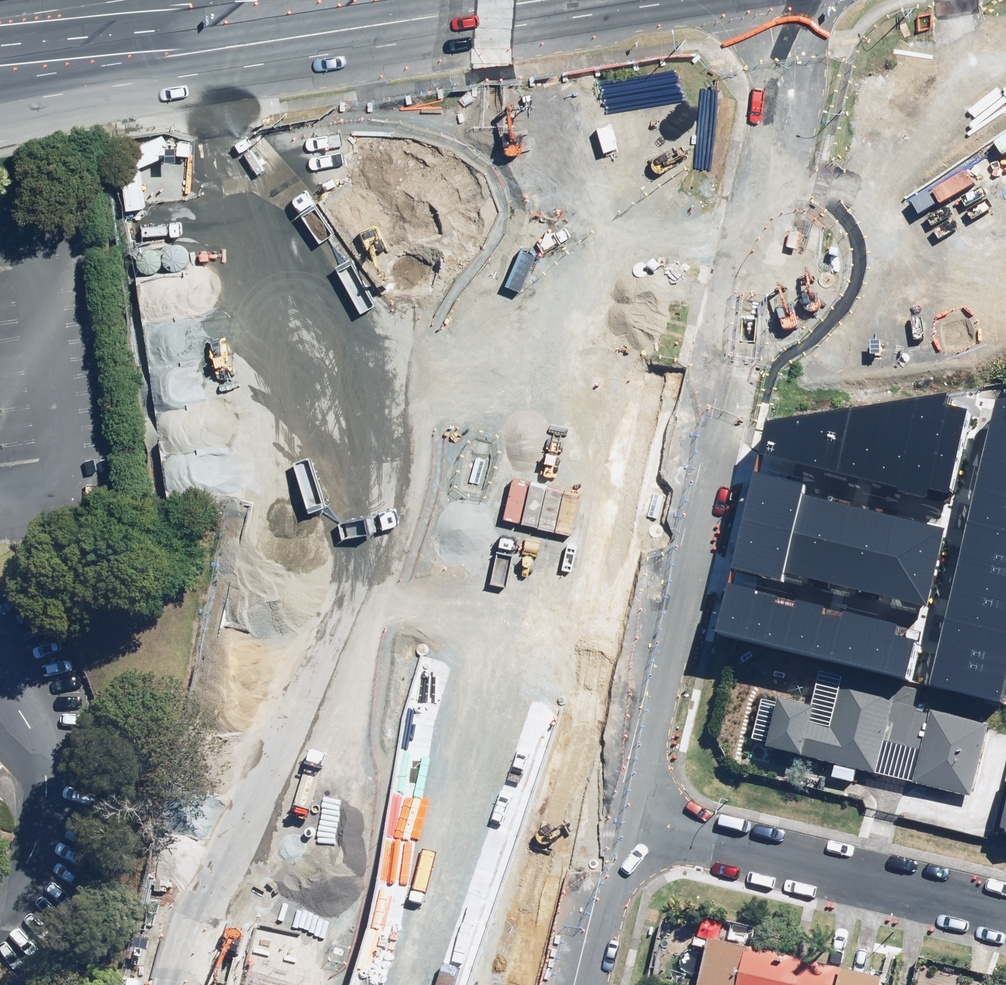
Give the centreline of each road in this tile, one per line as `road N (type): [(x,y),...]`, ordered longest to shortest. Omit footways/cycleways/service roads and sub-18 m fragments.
road 1 (primary): [(379,984),(398,932),(561,173)]
road 2 (primary): [(633,206),(597,379),(439,984)]
road 3 (primary): [(561,173),(450,122),(326,81),(233,66),(0,99)]
road 4 (residential): [(720,380),(614,822)]
road 5 (residential): [(614,822),(1005,913)]
road 6 (primary): [(227,0),(371,23),(592,111)]
road 7 (residential): [(720,380),(788,292),(907,212),(973,186)]
road 8 (primary): [(819,0),(740,49),(693,98),(665,143)]
road 9 (residential): [(614,822),(575,984)]
road 10 (primary): [(592,111),(666,0)]
road 11 (primary): [(0,23),(129,0)]

